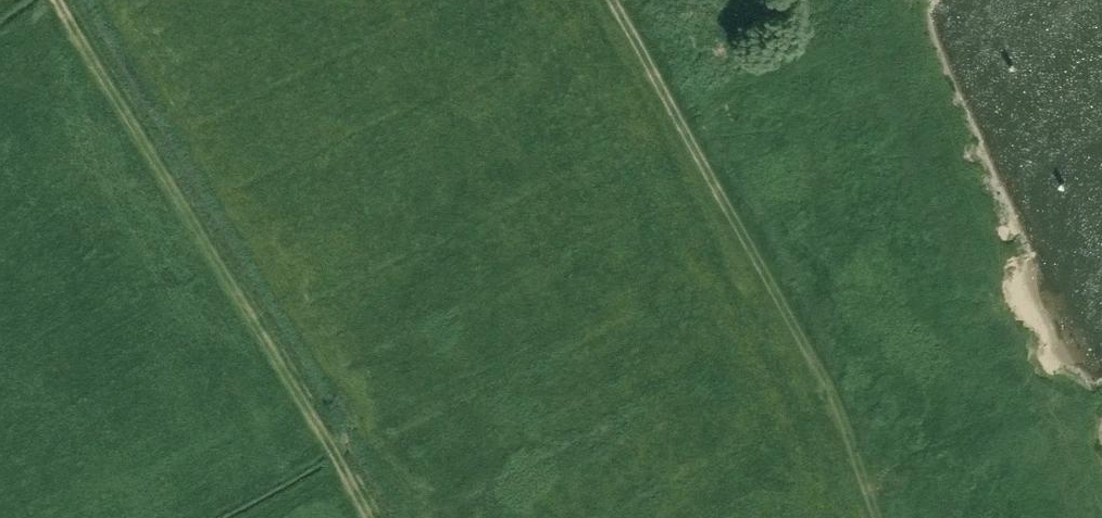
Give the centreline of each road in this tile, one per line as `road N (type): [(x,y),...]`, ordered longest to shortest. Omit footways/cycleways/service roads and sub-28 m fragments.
road 1 (track): [(54,0),(370,517)]

